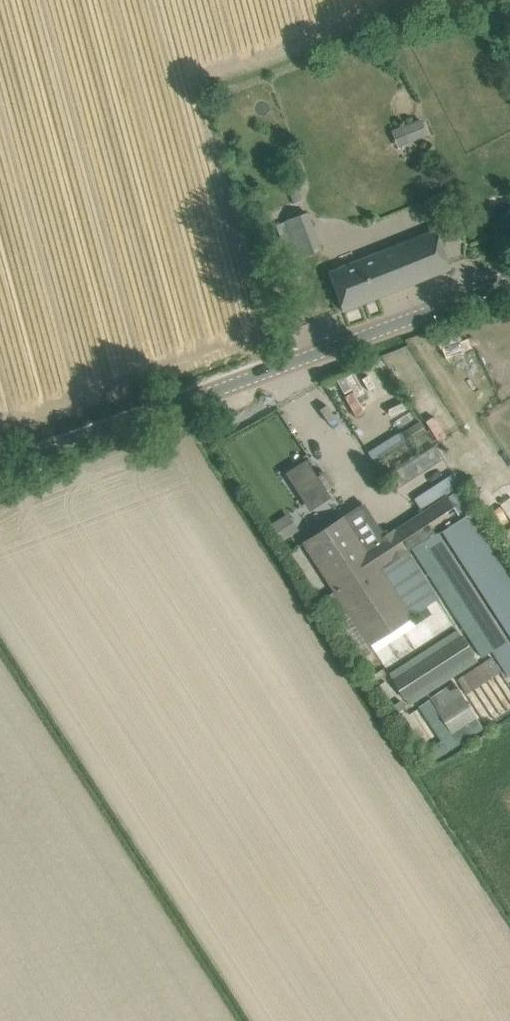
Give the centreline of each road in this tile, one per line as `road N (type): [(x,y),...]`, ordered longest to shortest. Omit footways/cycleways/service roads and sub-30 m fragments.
road 1 (tertiary): [(0,466),(509,280)]

